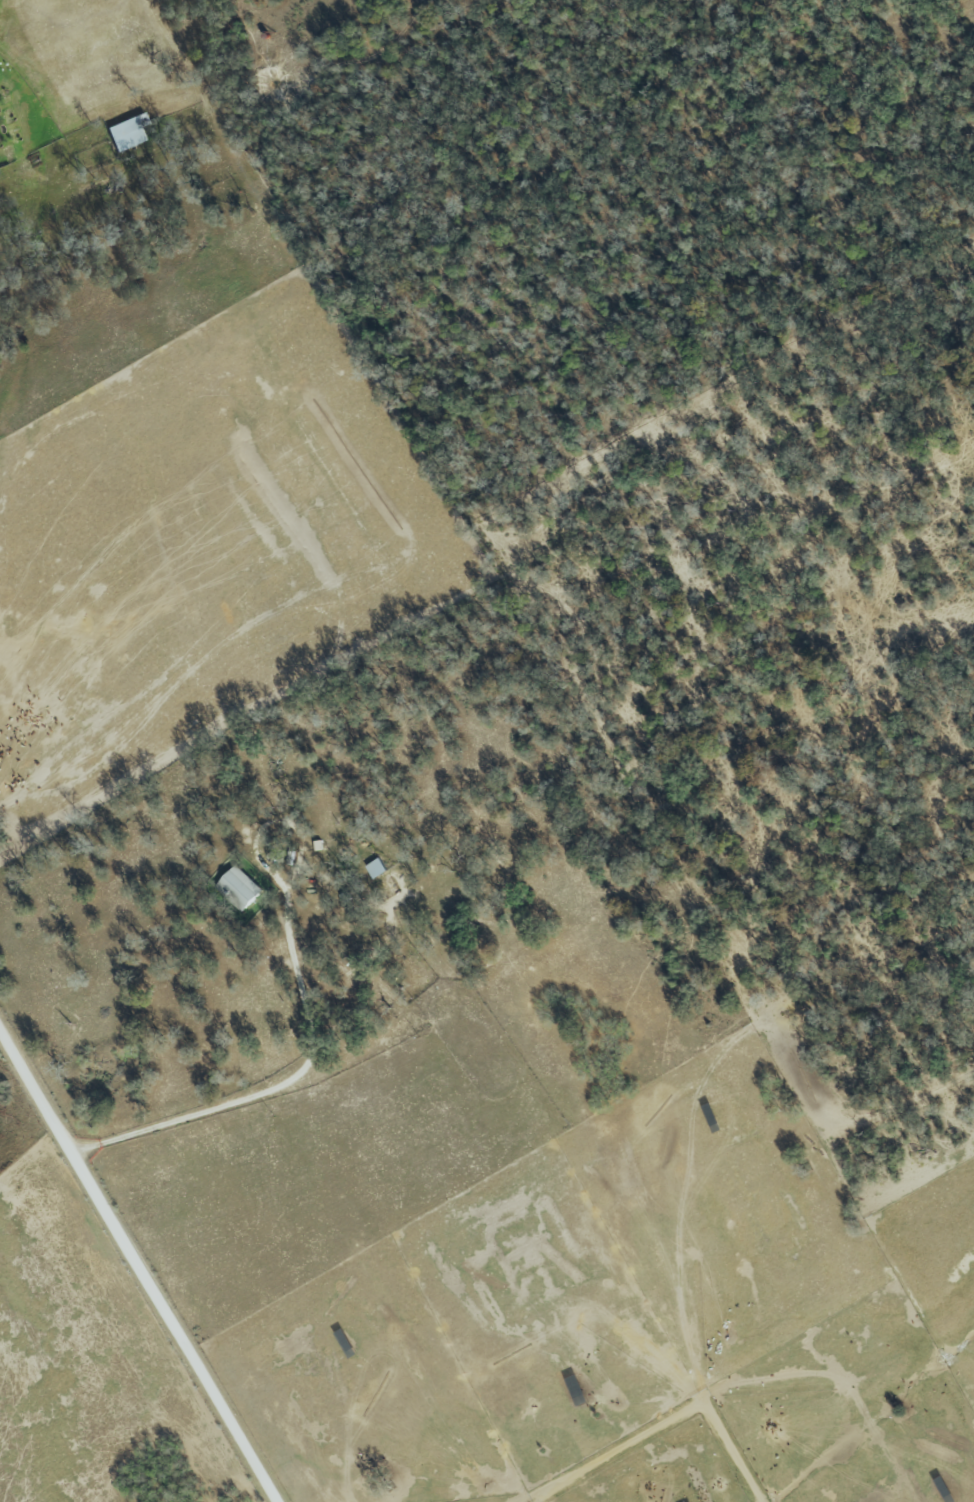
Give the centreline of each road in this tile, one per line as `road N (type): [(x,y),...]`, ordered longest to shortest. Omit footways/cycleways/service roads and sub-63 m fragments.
road 1 (residential): [(286,1501),(0,1016)]

